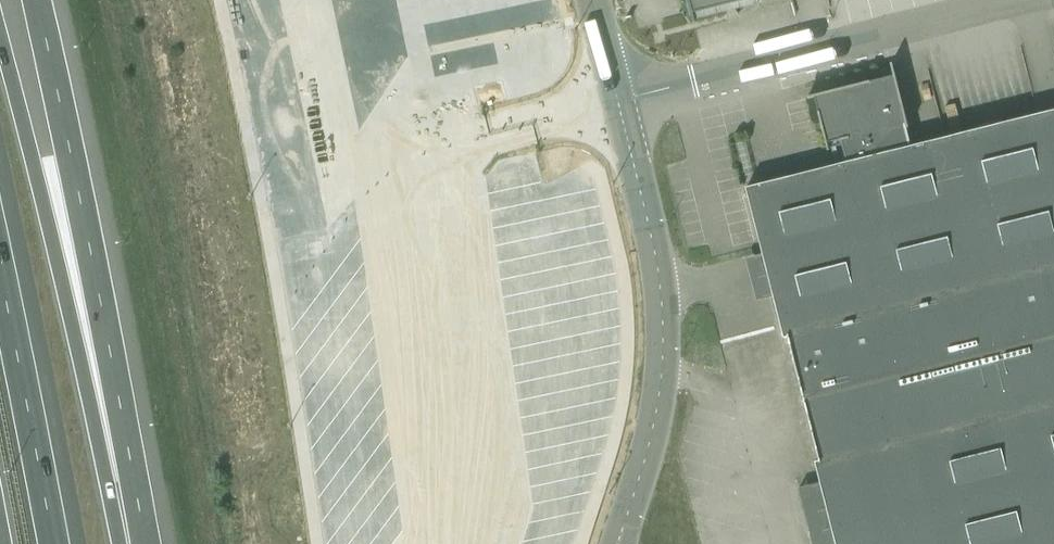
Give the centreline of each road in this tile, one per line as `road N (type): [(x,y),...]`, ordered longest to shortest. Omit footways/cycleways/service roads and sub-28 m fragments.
road 1 (motorway): [(136,543),(121,420),(37,0)]
road 2 (motorway): [(119,543),(0,34)]
road 3 (tertiary): [(616,103),(665,300),(656,425),(617,543)]
road 4 (unclassified): [(616,103),(1026,0)]
road 5 (motorway): [(49,543),(0,280)]

